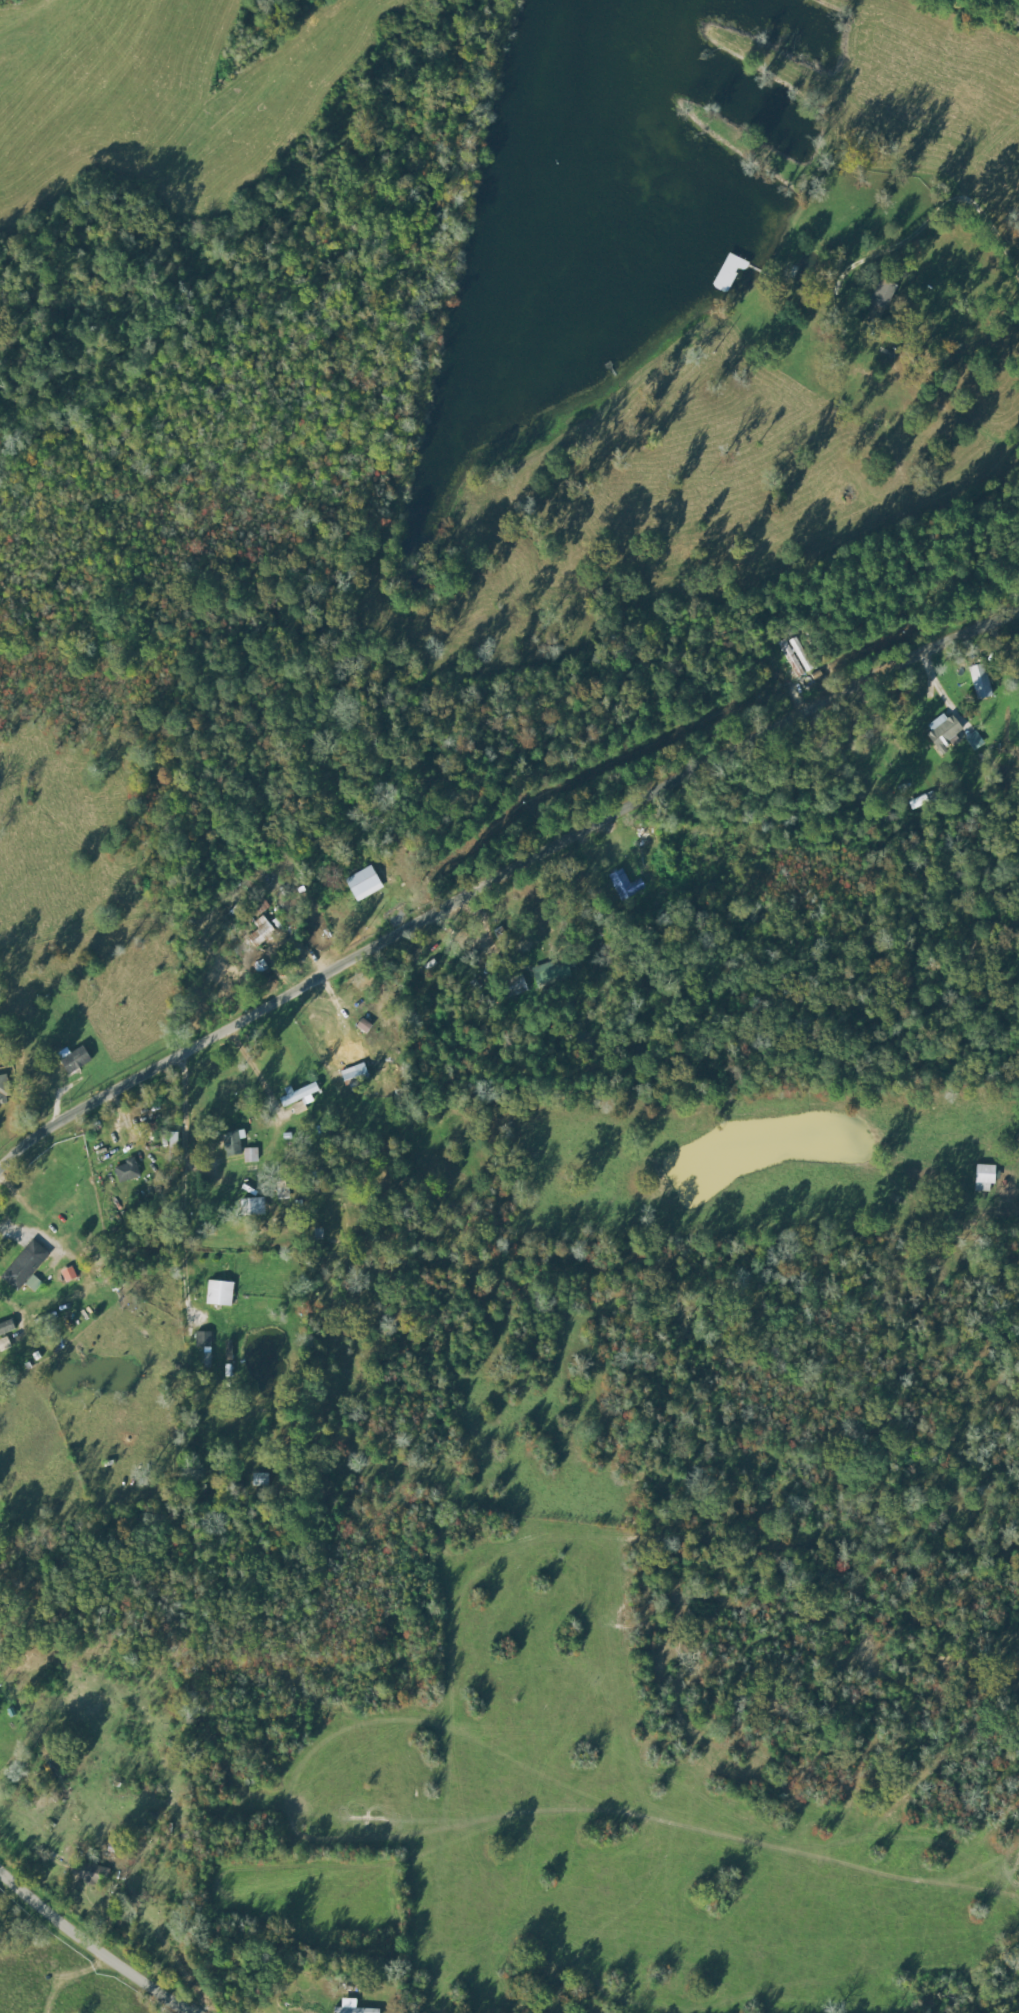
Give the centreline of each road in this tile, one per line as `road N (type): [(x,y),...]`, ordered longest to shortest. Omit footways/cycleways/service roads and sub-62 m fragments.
road 1 (residential): [(0,1165),(255,983),(771,704),(1018,614)]
road 2 (residential): [(202,2012),(63,1944),(0,1895)]
road 3 (residential): [(206,1011),(242,1167),(236,1203)]

